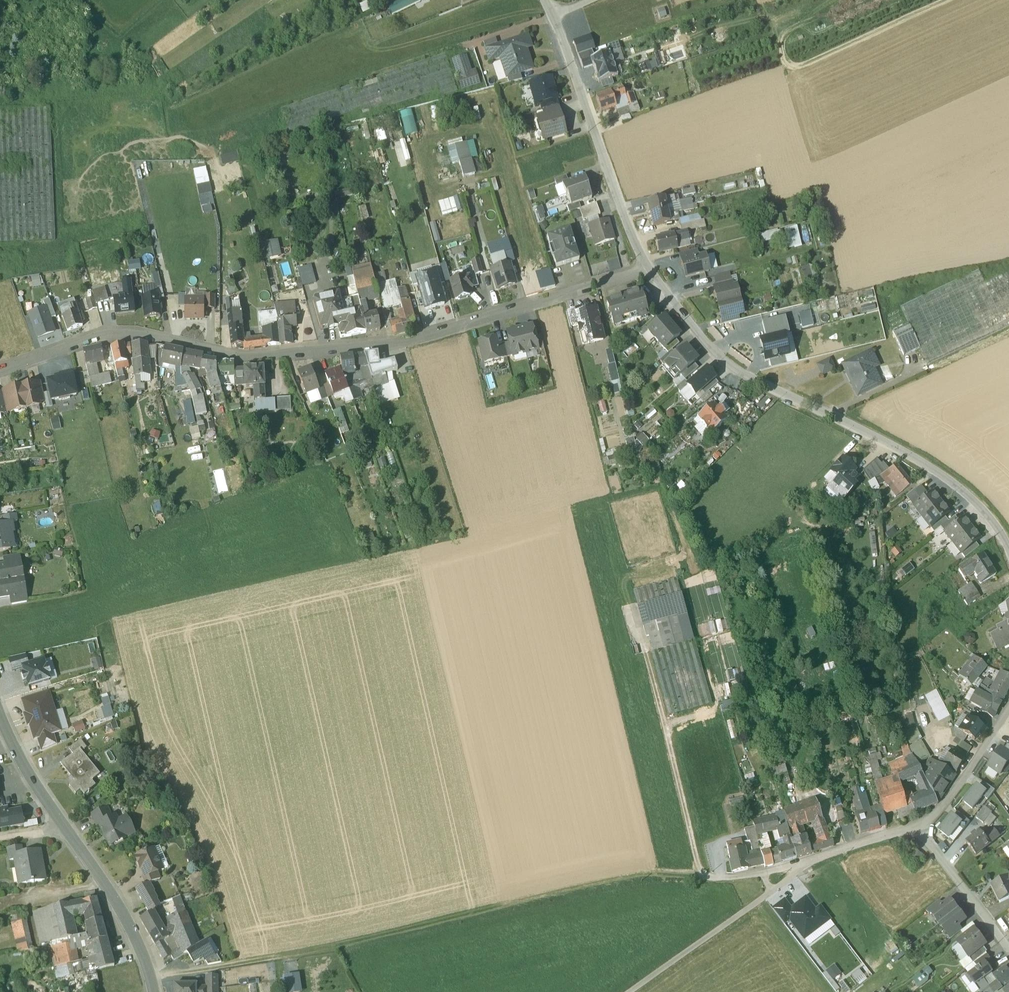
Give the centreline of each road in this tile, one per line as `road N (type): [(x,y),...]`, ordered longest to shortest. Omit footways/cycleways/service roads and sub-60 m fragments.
road 1 (track): [(642,632),(703,880),(640,878),(241,966)]
road 2 (residential): [(0,371),(109,337),(242,357),(402,343),(650,269)]
road 3 (unclassified): [(650,269),(731,368),(922,458),(987,505),(1008,533)]
road 4 (tertiary): [(154,991),(130,927),(0,717)]
road 5 (unclassified): [(545,0),(650,269)]
road 6 (residential): [(922,828),(786,870),(703,880)]
road 7 (track): [(799,867),(636,991)]
road 8 (residential): [(922,828),(1008,943)]
road 9 (residential): [(1008,716),(939,816),(922,828)]

